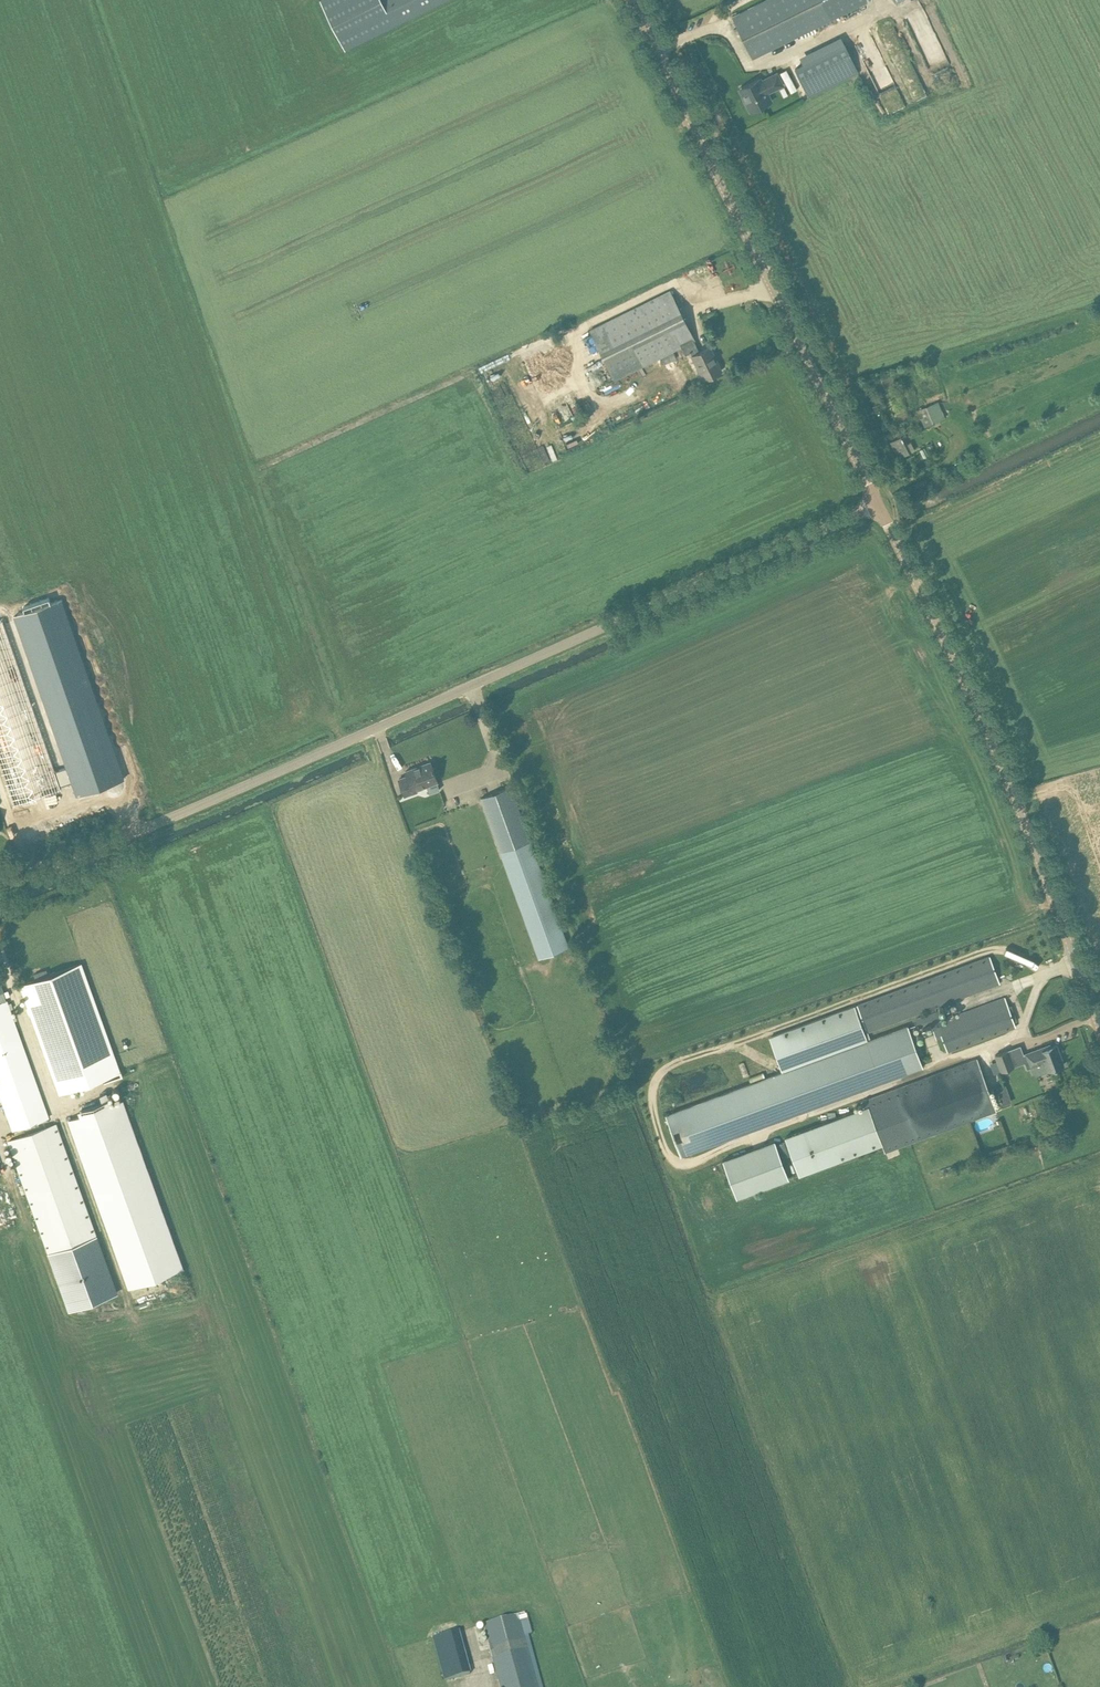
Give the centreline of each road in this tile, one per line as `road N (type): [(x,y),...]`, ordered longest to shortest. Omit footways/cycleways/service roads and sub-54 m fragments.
road 1 (unclassified): [(0,885),(245,785),(878,505)]
road 2 (tertiary): [(1099,1027),(980,715),(878,505)]
road 3 (tertiary): [(878,505),(638,0)]

